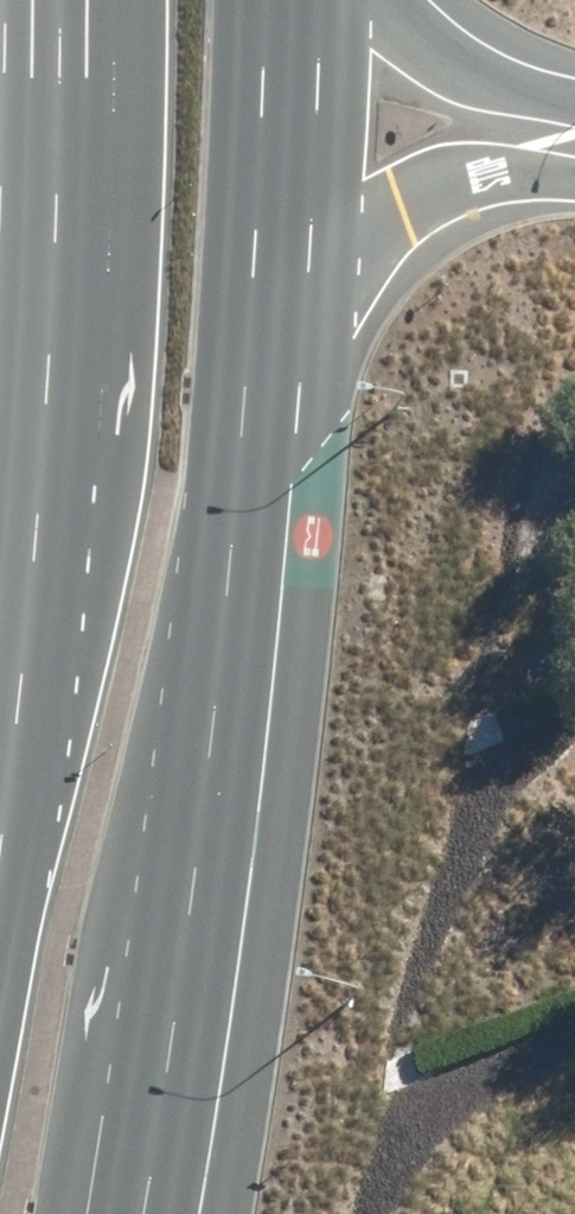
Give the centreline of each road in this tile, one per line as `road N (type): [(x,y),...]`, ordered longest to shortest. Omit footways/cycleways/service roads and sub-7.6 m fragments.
road 1 (primary): [(281,278),(267,451),(150,1213)]
road 2 (primary): [(0,702),(48,386),(62,0)]
road 3 (unclassified): [(281,278),(424,182),(518,156),(574,155)]
road 4 (primary): [(296,0),(281,278)]
road 5 (unclassified): [(574,102),(438,42),(382,0)]

